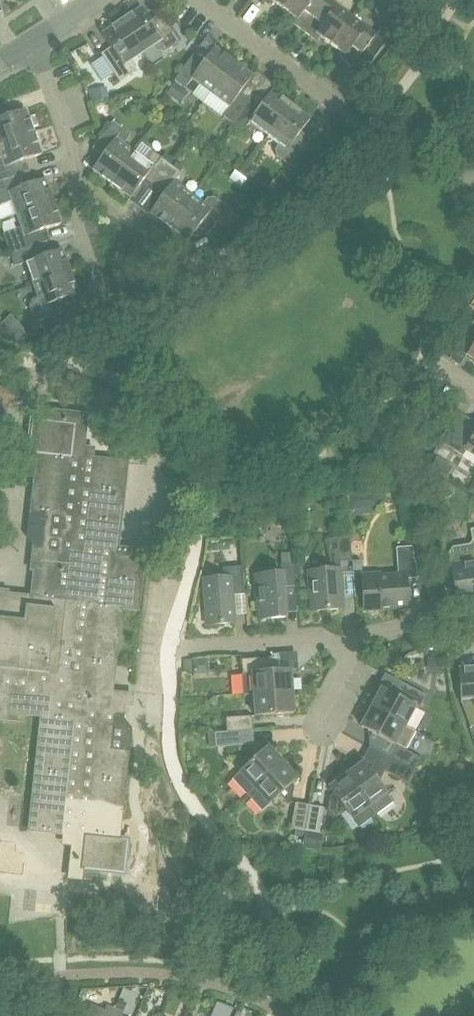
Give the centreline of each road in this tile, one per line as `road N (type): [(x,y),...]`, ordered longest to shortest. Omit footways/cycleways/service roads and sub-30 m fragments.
road 1 (residential): [(345,116),(199,0)]
road 2 (residential): [(172,649),(353,639)]
road 3 (residential): [(77,181),(68,132),(30,42)]
road 4 (residential): [(77,181),(184,266)]
road 5 (residential): [(353,639),(419,625),(450,643),(473,641)]
road 6 (residential): [(101,299),(81,233),(77,181)]

